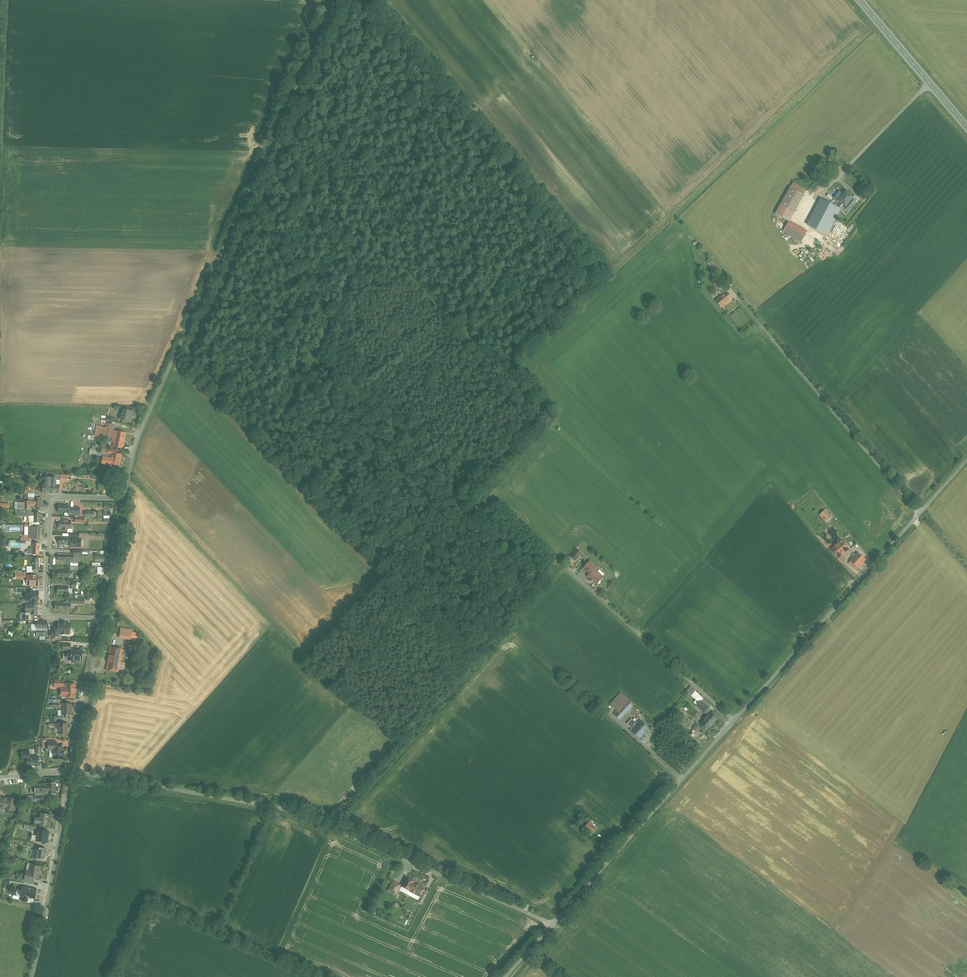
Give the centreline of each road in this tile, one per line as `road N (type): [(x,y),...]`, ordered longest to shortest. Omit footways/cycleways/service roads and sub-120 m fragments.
road 1 (track): [(176,354),(190,358),(287,151),(497,365),(589,283),(588,271),(361,0),(288,145)]
road 2 (unclassified): [(966,460),(553,924)]
road 3 (unclassified): [(336,0),(135,444),(124,499)]
road 4 (unclassified): [(72,771),(286,810),(553,924)]
road 5 (track): [(227,275),(465,517)]
road 6 (residential): [(98,619),(46,615),(49,506),(57,498),(124,499)]
road 7 (unclassified): [(32,976),(72,771)]
road 8 (secondary): [(859,0),(966,127)]
road 9 (unclassified): [(98,619),(72,771)]
road 10 (unclassified): [(124,499),(98,619)]

